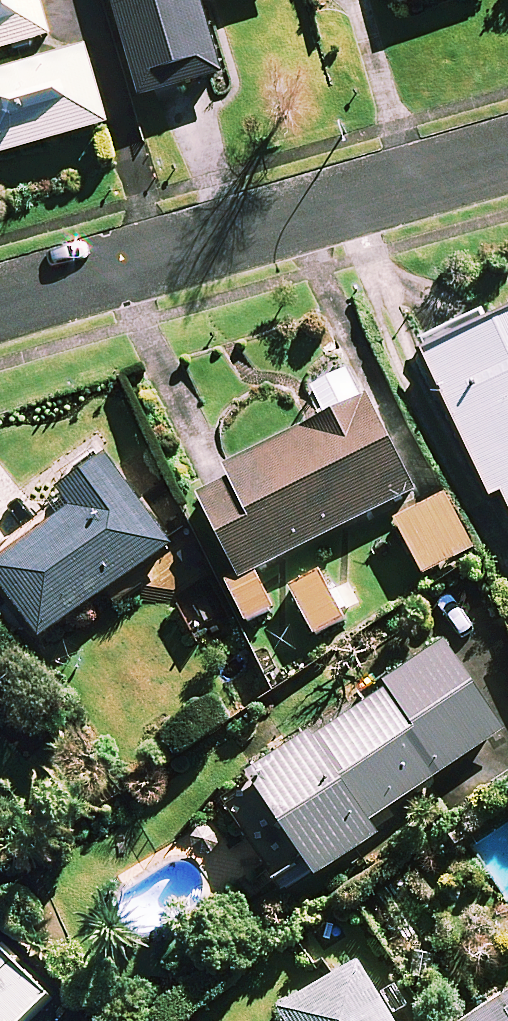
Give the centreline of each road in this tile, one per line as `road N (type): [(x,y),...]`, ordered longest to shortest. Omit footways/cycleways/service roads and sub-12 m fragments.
road 1 (residential): [(0,307),(507,145)]

